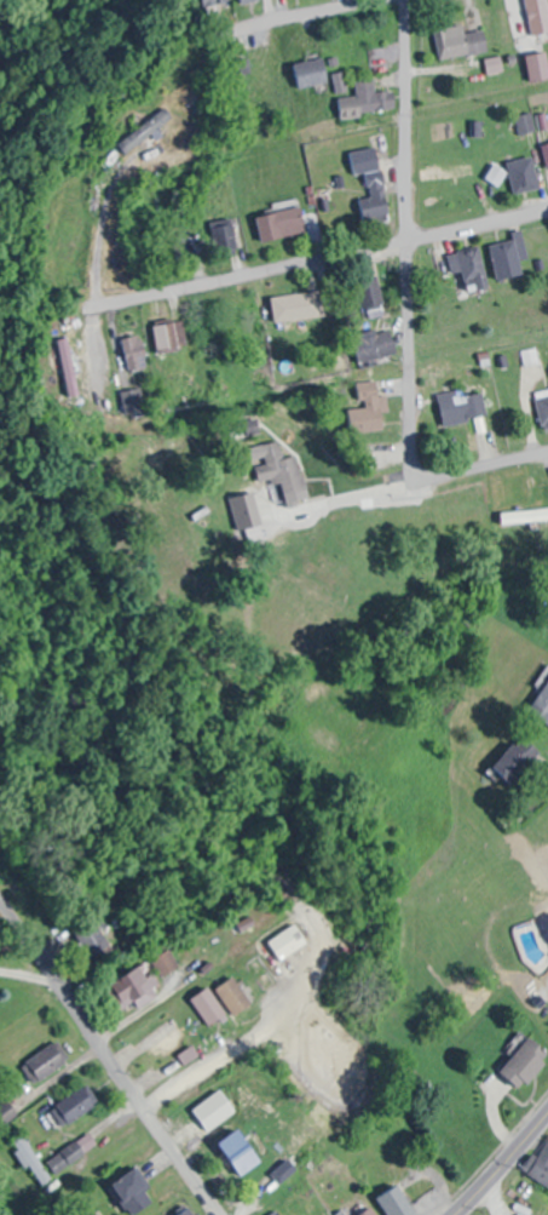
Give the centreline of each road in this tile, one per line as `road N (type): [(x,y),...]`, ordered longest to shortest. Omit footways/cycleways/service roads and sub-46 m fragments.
road 1 (residential): [(83,309),(547,210)]
road 2 (residential): [(411,0),(410,453),(422,470)]
road 3 (residential): [(0,900),(216,1214)]
road 4 (residential): [(143,1108),(267,1022)]
road 5 (residential): [(244,31),(386,0)]
road 6 (secondary): [(547,1113),(455,1214)]
road 7 (residential): [(547,450),(451,472),(422,470)]

